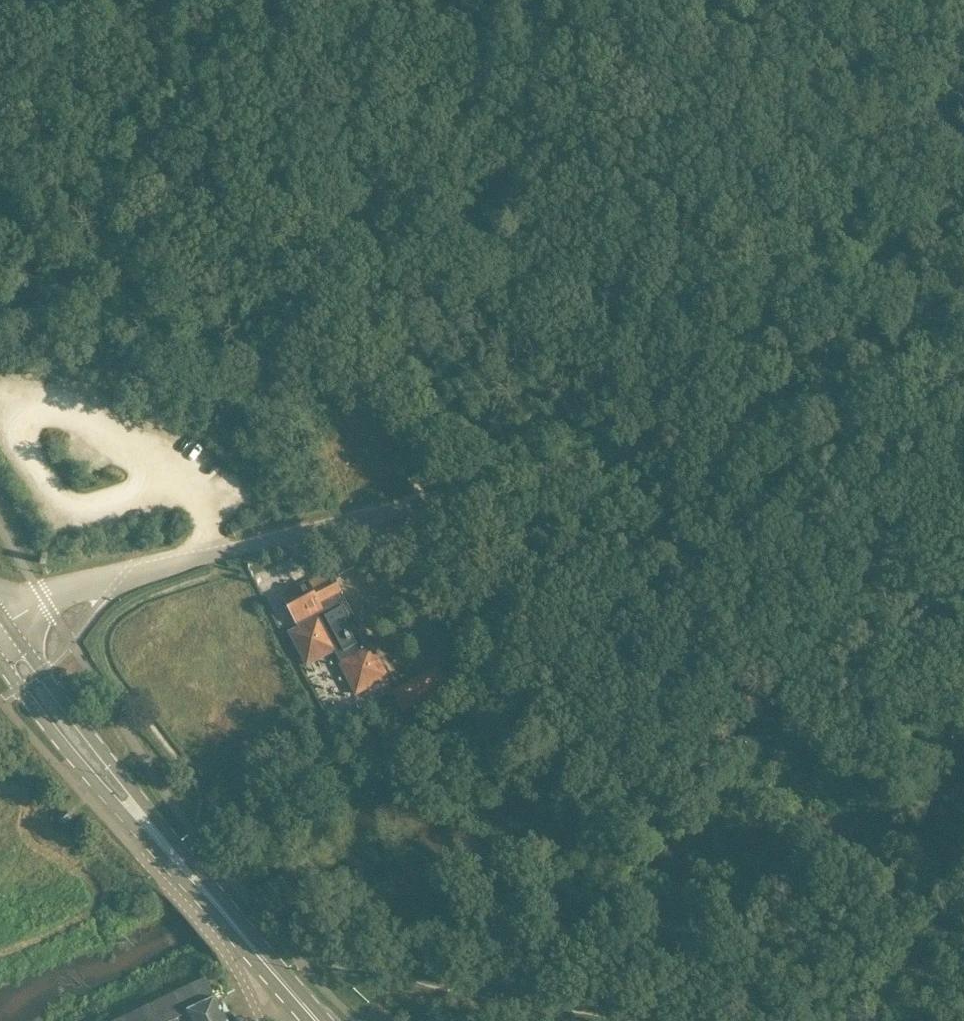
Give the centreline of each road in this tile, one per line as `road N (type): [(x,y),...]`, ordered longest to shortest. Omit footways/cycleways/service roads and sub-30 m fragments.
road 1 (primary): [(319,1020),(75,738),(0,636)]
road 2 (track): [(306,968),(356,968),(623,1020)]
road 3 (unclassified): [(0,628),(78,589),(216,555)]

